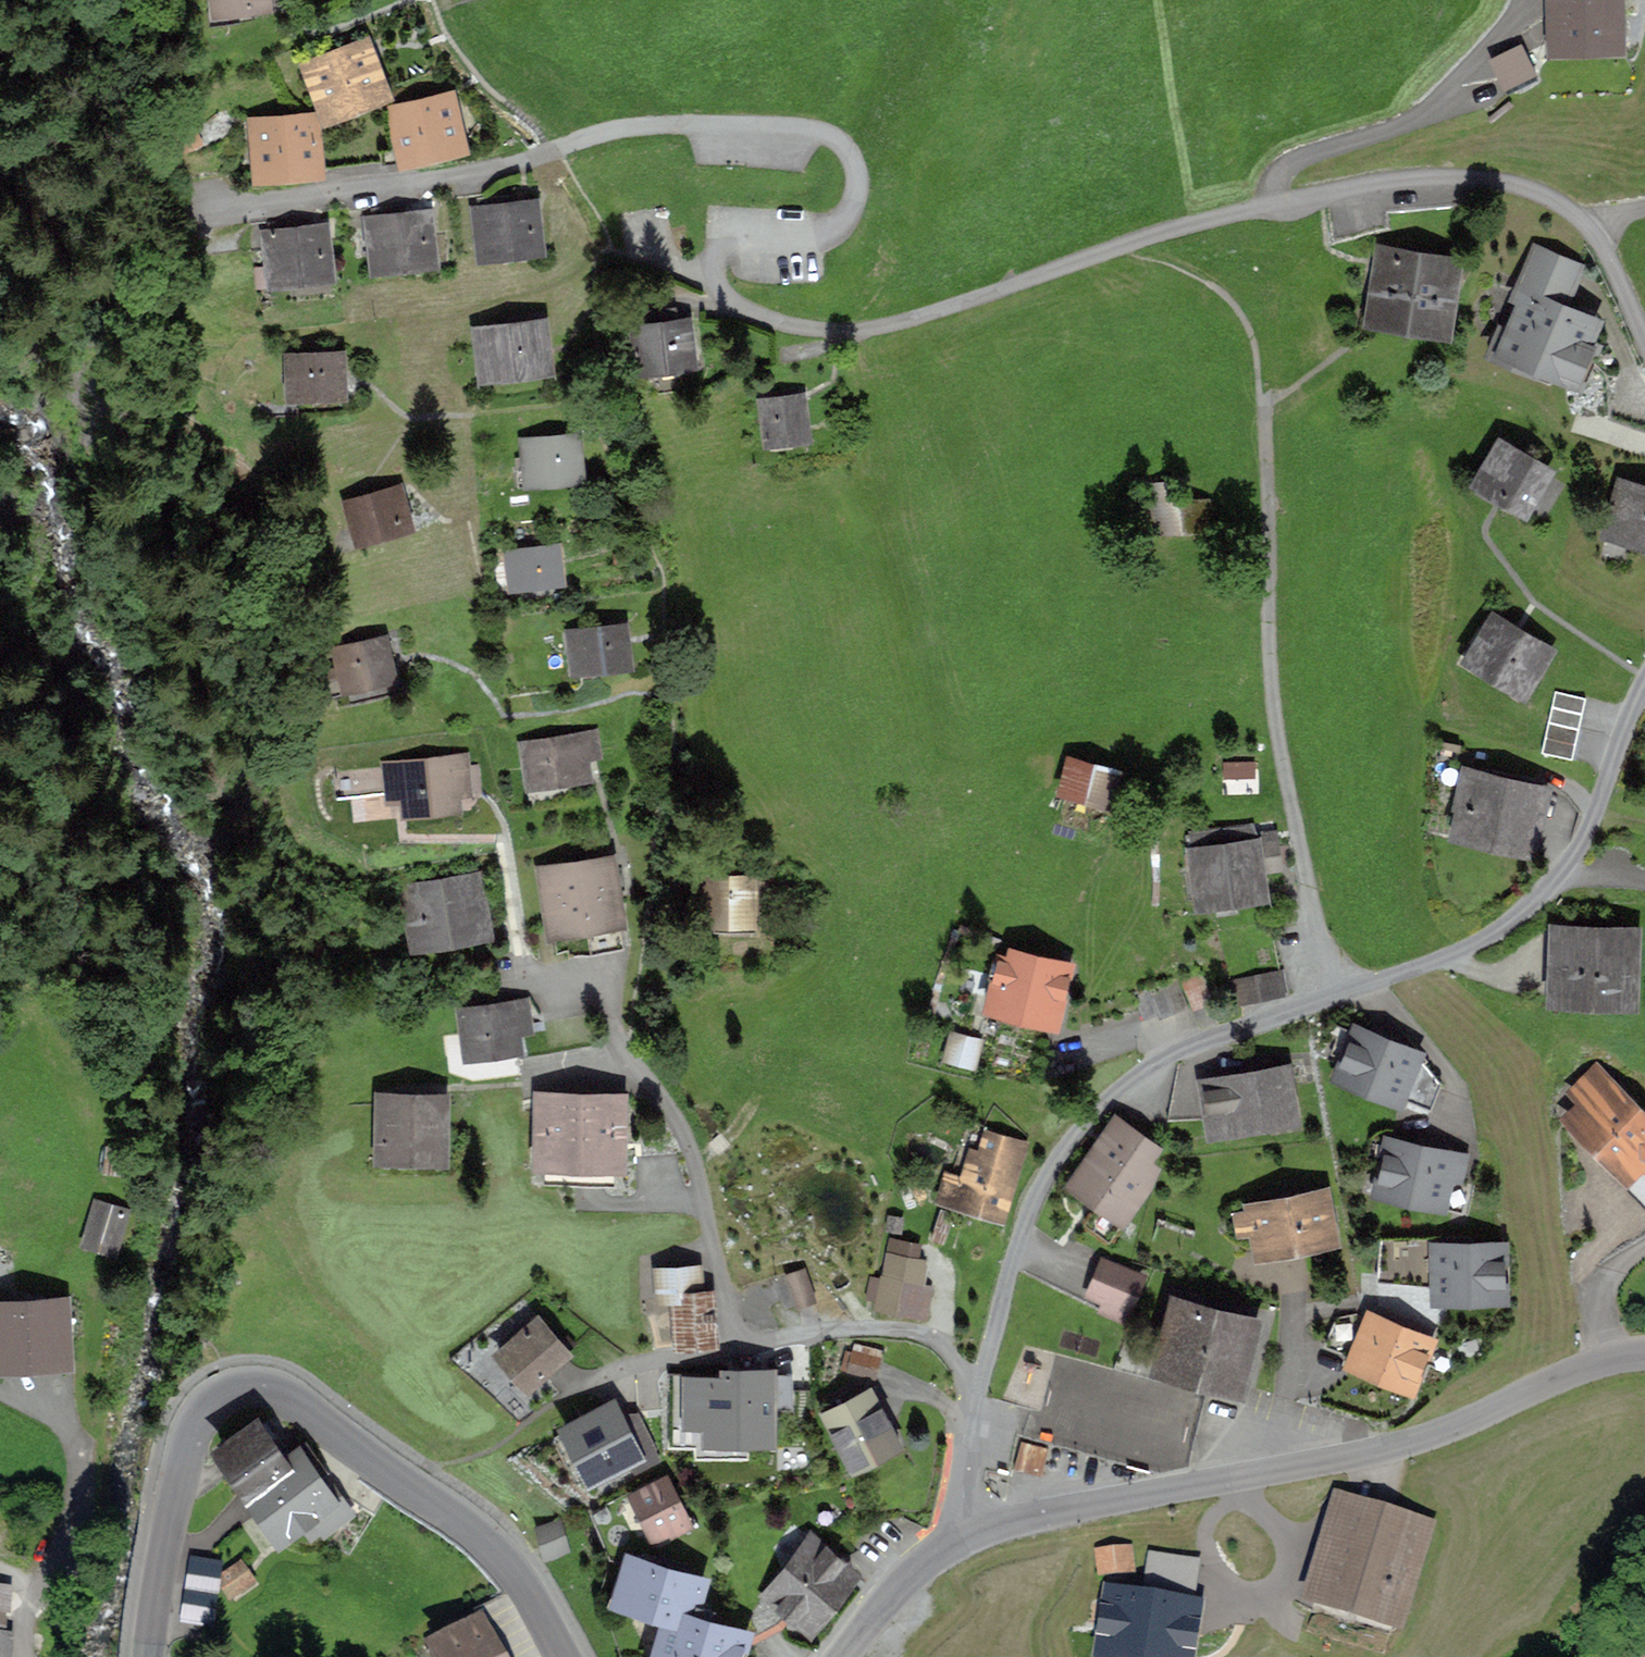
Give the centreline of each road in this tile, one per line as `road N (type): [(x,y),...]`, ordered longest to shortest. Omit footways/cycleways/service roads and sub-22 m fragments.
road 1 (residential): [(1644,674),(1595,817),(1556,876),(1512,920),(1450,953),(1232,1029),(1122,1086),(1038,1190),(976,1395)]
road 2 (residential): [(736,304),(798,326),(865,330),(1202,221),(1369,181),(1453,176),(1522,186),(1583,219),(1607,251),(1644,341)]
road 3 (residential): [(736,304),(714,268),(730,232),(819,233),(845,222),(858,179),(837,139),(801,130),(644,126),(458,176),(199,207)]
road 4 (tertiary): [(563,1656),(503,1556),(472,1527),(289,1395),(248,1386),(210,1400),(188,1428),(148,1656)]
road 5 (tertiary): [(1644,1352),(1597,1362),(1392,1447),(970,1534)]
road 6 (track): [(1328,994),(1277,725),(1268,402)]
road 7 (residential): [(976,1395),(948,1351),(916,1333),(880,1328),(753,1338)]
road 8 (tertiary): [(970,1534),(903,1579),(840,1656)]
road 9 (residential): [(976,1395),(964,1494),(970,1534)]

